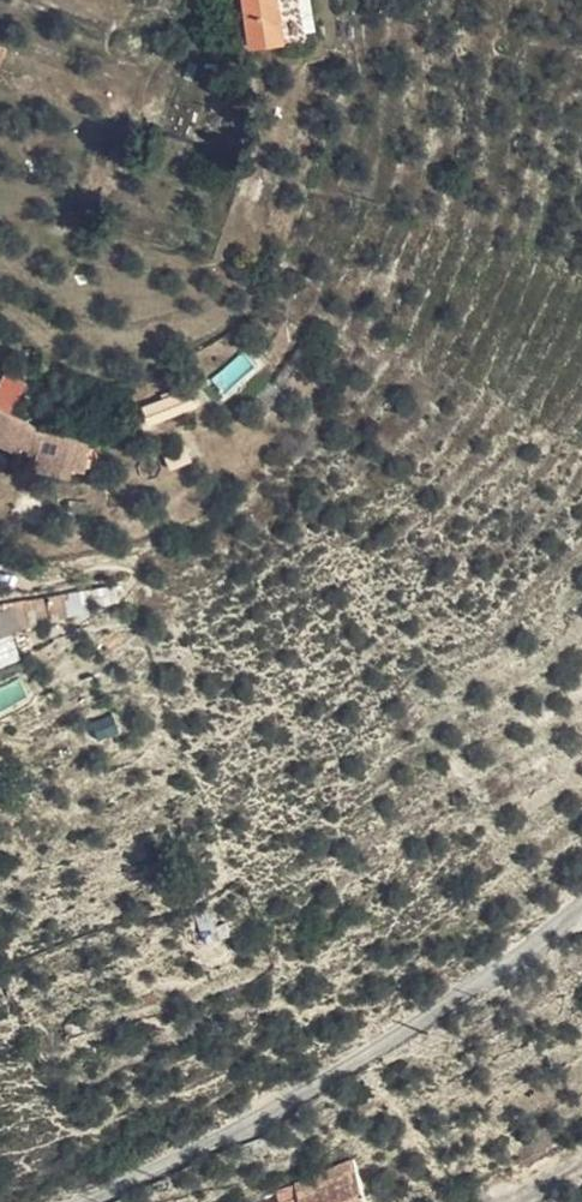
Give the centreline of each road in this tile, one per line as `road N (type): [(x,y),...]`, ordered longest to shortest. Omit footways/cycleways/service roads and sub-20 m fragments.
road 1 (unclassified): [(581,900),(416,1016),(178,1159),(71,1201)]

